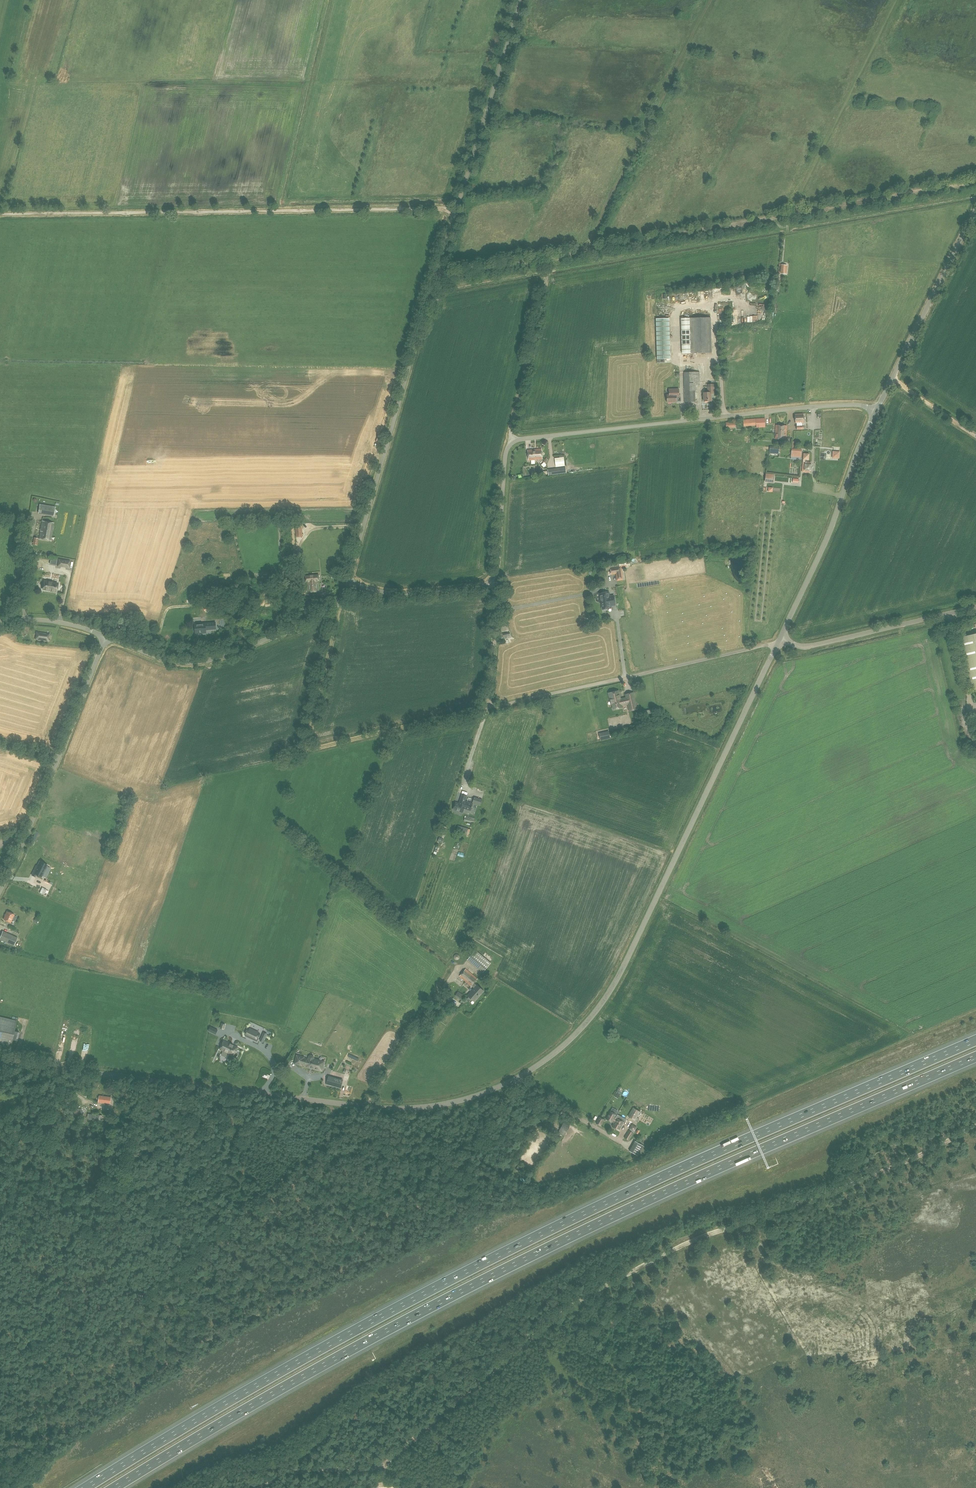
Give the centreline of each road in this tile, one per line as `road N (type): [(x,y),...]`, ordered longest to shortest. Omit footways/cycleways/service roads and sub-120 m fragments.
road 1 (motorway): [(975,1040),(522,1243),(264,1381),(85,1487)]
road 2 (motorway): [(115,1487),(384,1331),(549,1247),(975,1056)]
road 3 (track): [(975,1126),(889,1171),(687,1242),(614,1279),(510,1358),(385,1469)]
road 4 (unclassified): [(348,583),(521,0)]
road 5 (unclassified): [(510,1082),(563,1047),(615,983),(780,639)]
road 6 (track): [(778,643),(302,749)]
road 7 (unclassified): [(510,1082),(442,1104),(392,1109),(59,1069)]
road 8 (track): [(457,209),(0,214)]
road 9 (track): [(0,1380),(47,1337),(158,1285),(362,1107)]
road 10 (unclassified): [(512,443),(831,406),(875,412)]
road 11 (unclassified): [(348,583),(395,594),(490,582),(512,443)]
road 12 (track): [(711,0),(586,250)]
road 13 (unclassified): [(0,893),(106,638)]
road 14 (unclassified): [(106,638),(159,659),(211,661),(323,617),(348,583)]
road 15 (track): [(302,749),(280,830),(420,938)]
road 16 (unclassified): [(780,639),(875,412)]
road 17 (track): [(899,0),(797,213)]
road 18 (unclassified): [(875,412),(975,210)]
road 19 (track): [(586,250),(797,213)]
road 20 (unclassified): [(780,639),(810,647),(975,608)]
road 21 (track): [(552,256),(513,434)]
road 22 (track): [(797,213),(975,180)]
road 23 (track): [(435,276),(586,250)]
road 24 (track): [(337,605),(302,749)]
road 25 (track): [(258,1487),(297,1468),(385,1469)]
road 26 (track): [(489,707),(498,597),(490,582)]

